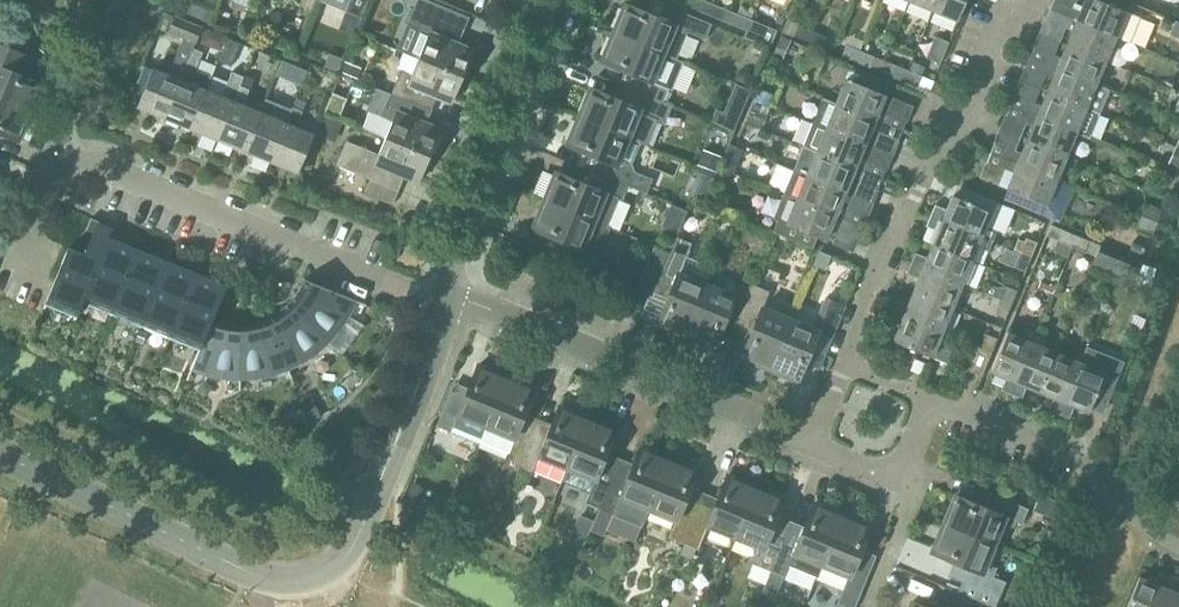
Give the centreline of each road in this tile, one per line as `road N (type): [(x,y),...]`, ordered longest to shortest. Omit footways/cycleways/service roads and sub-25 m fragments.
road 1 (tertiary): [(446,307),(366,518),(336,567),(292,582),(0,453)]
road 2 (residential): [(446,307),(52,151),(40,163),(23,237)]
road 3 (residential): [(841,363),(929,156),(954,140),(999,29),(1034,0)]
road 4 (residential): [(769,425),(454,289)]
road 5 (tertiary): [(566,0),(454,289)]
road 6 (residential): [(1097,481),(1072,456),(930,401)]
road 7 (residential): [(865,606),(907,499),(900,480)]
road 8 (residential): [(1048,606),(1097,481)]

